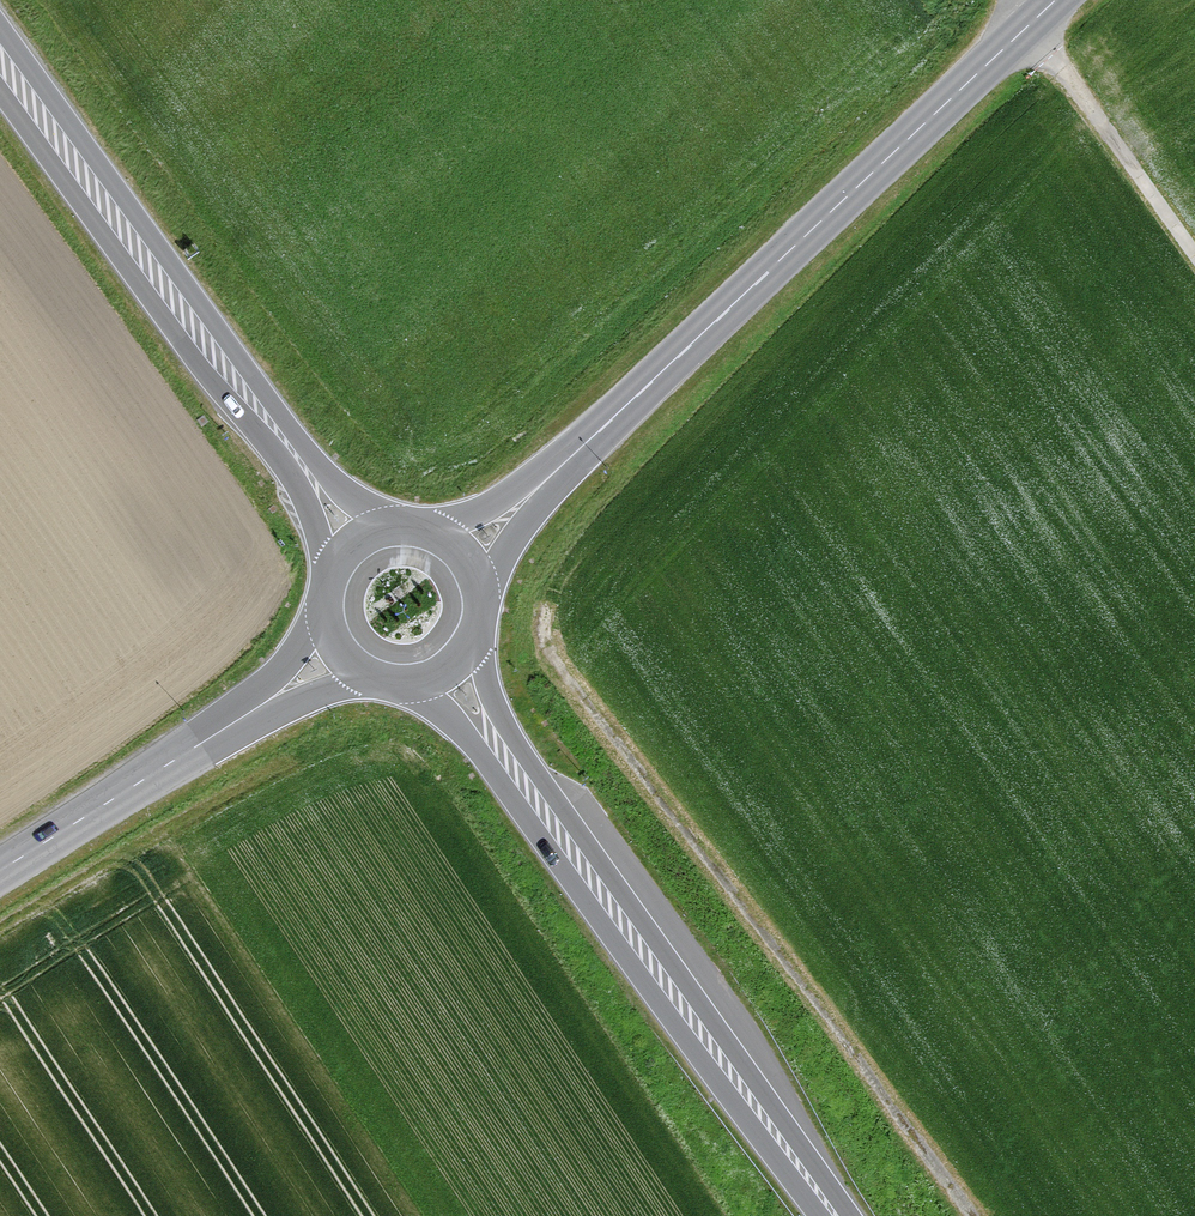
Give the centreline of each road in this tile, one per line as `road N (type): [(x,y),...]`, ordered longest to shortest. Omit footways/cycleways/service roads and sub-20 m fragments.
road 1 (track): [(974,1215),(490,534)]
road 2 (unclassified): [(1055,0),(460,558)]
road 3 (secondary): [(835,1215),(445,665)]
road 4 (secondary): [(355,548),(0,57)]
road 5 (tertiary): [(342,648),(0,869)]
road 6 (track): [(1194,255),(1031,23)]
road 7 (secondary): [(445,665),(473,627),(477,603),(460,558)]

